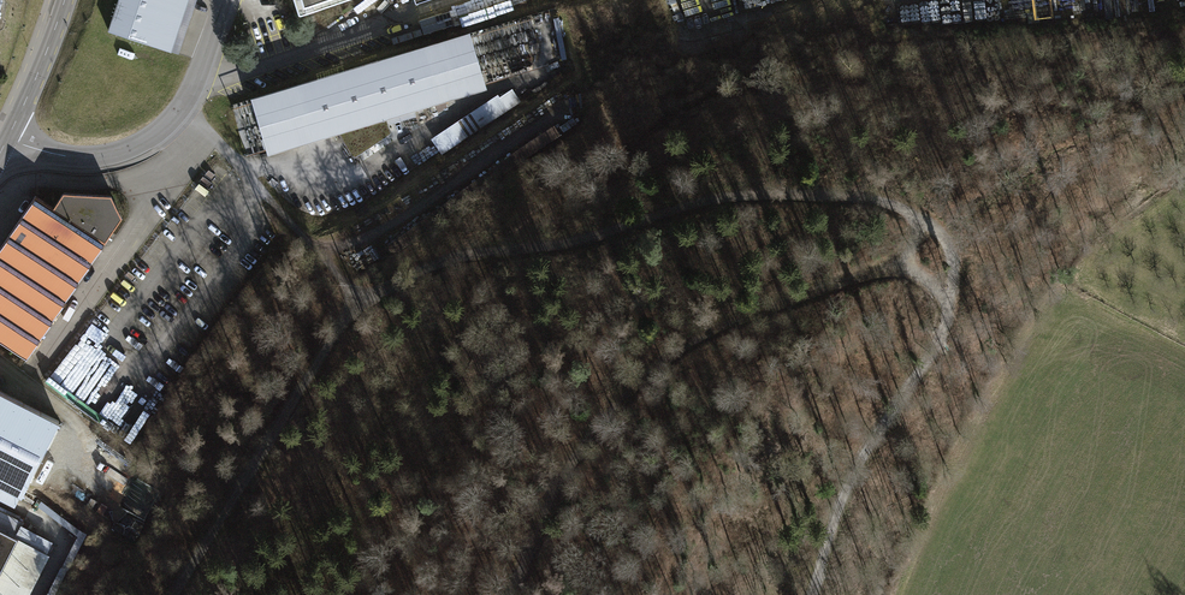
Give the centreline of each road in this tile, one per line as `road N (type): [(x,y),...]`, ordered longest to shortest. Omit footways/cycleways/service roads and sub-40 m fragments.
road 1 (track): [(172,594),(361,302),(448,257),(586,238),(699,203),(858,194)]
road 2 (track): [(922,218),(903,262),(690,343),(641,381),(593,431),(508,594)]
road 3 (track): [(1184,185),(1057,291),(910,531),(887,594)]
road 4 (track): [(922,218),(940,231),(951,257),(949,312),(853,470),(811,594)]
road 5 (unclassified): [(8,138),(96,157),(161,132),(183,109),(227,0)]
road 6 (tertiary): [(8,138),(64,0)]

